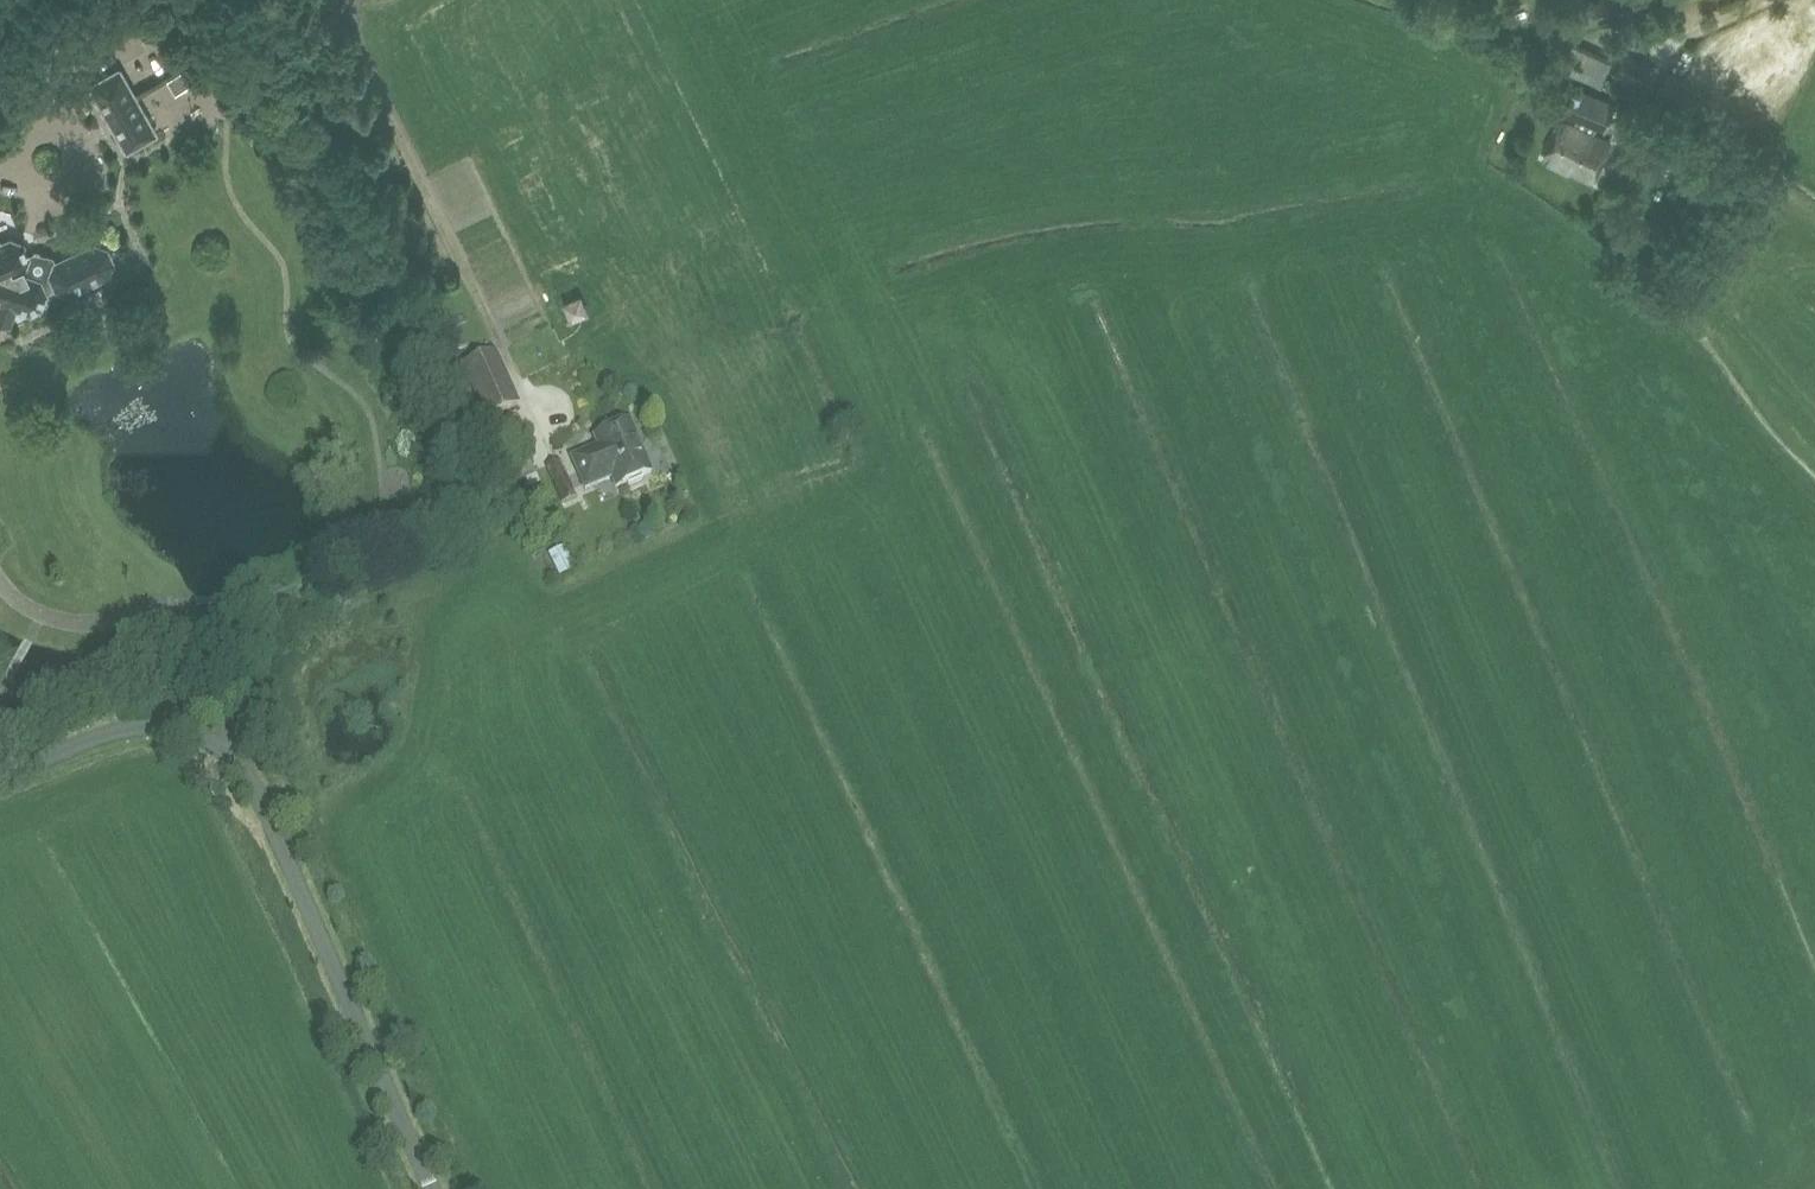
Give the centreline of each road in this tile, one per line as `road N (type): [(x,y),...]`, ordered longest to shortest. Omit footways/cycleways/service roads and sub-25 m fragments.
road 1 (residential): [(433,1188),(236,759),(205,735),(143,726),(0,776)]

